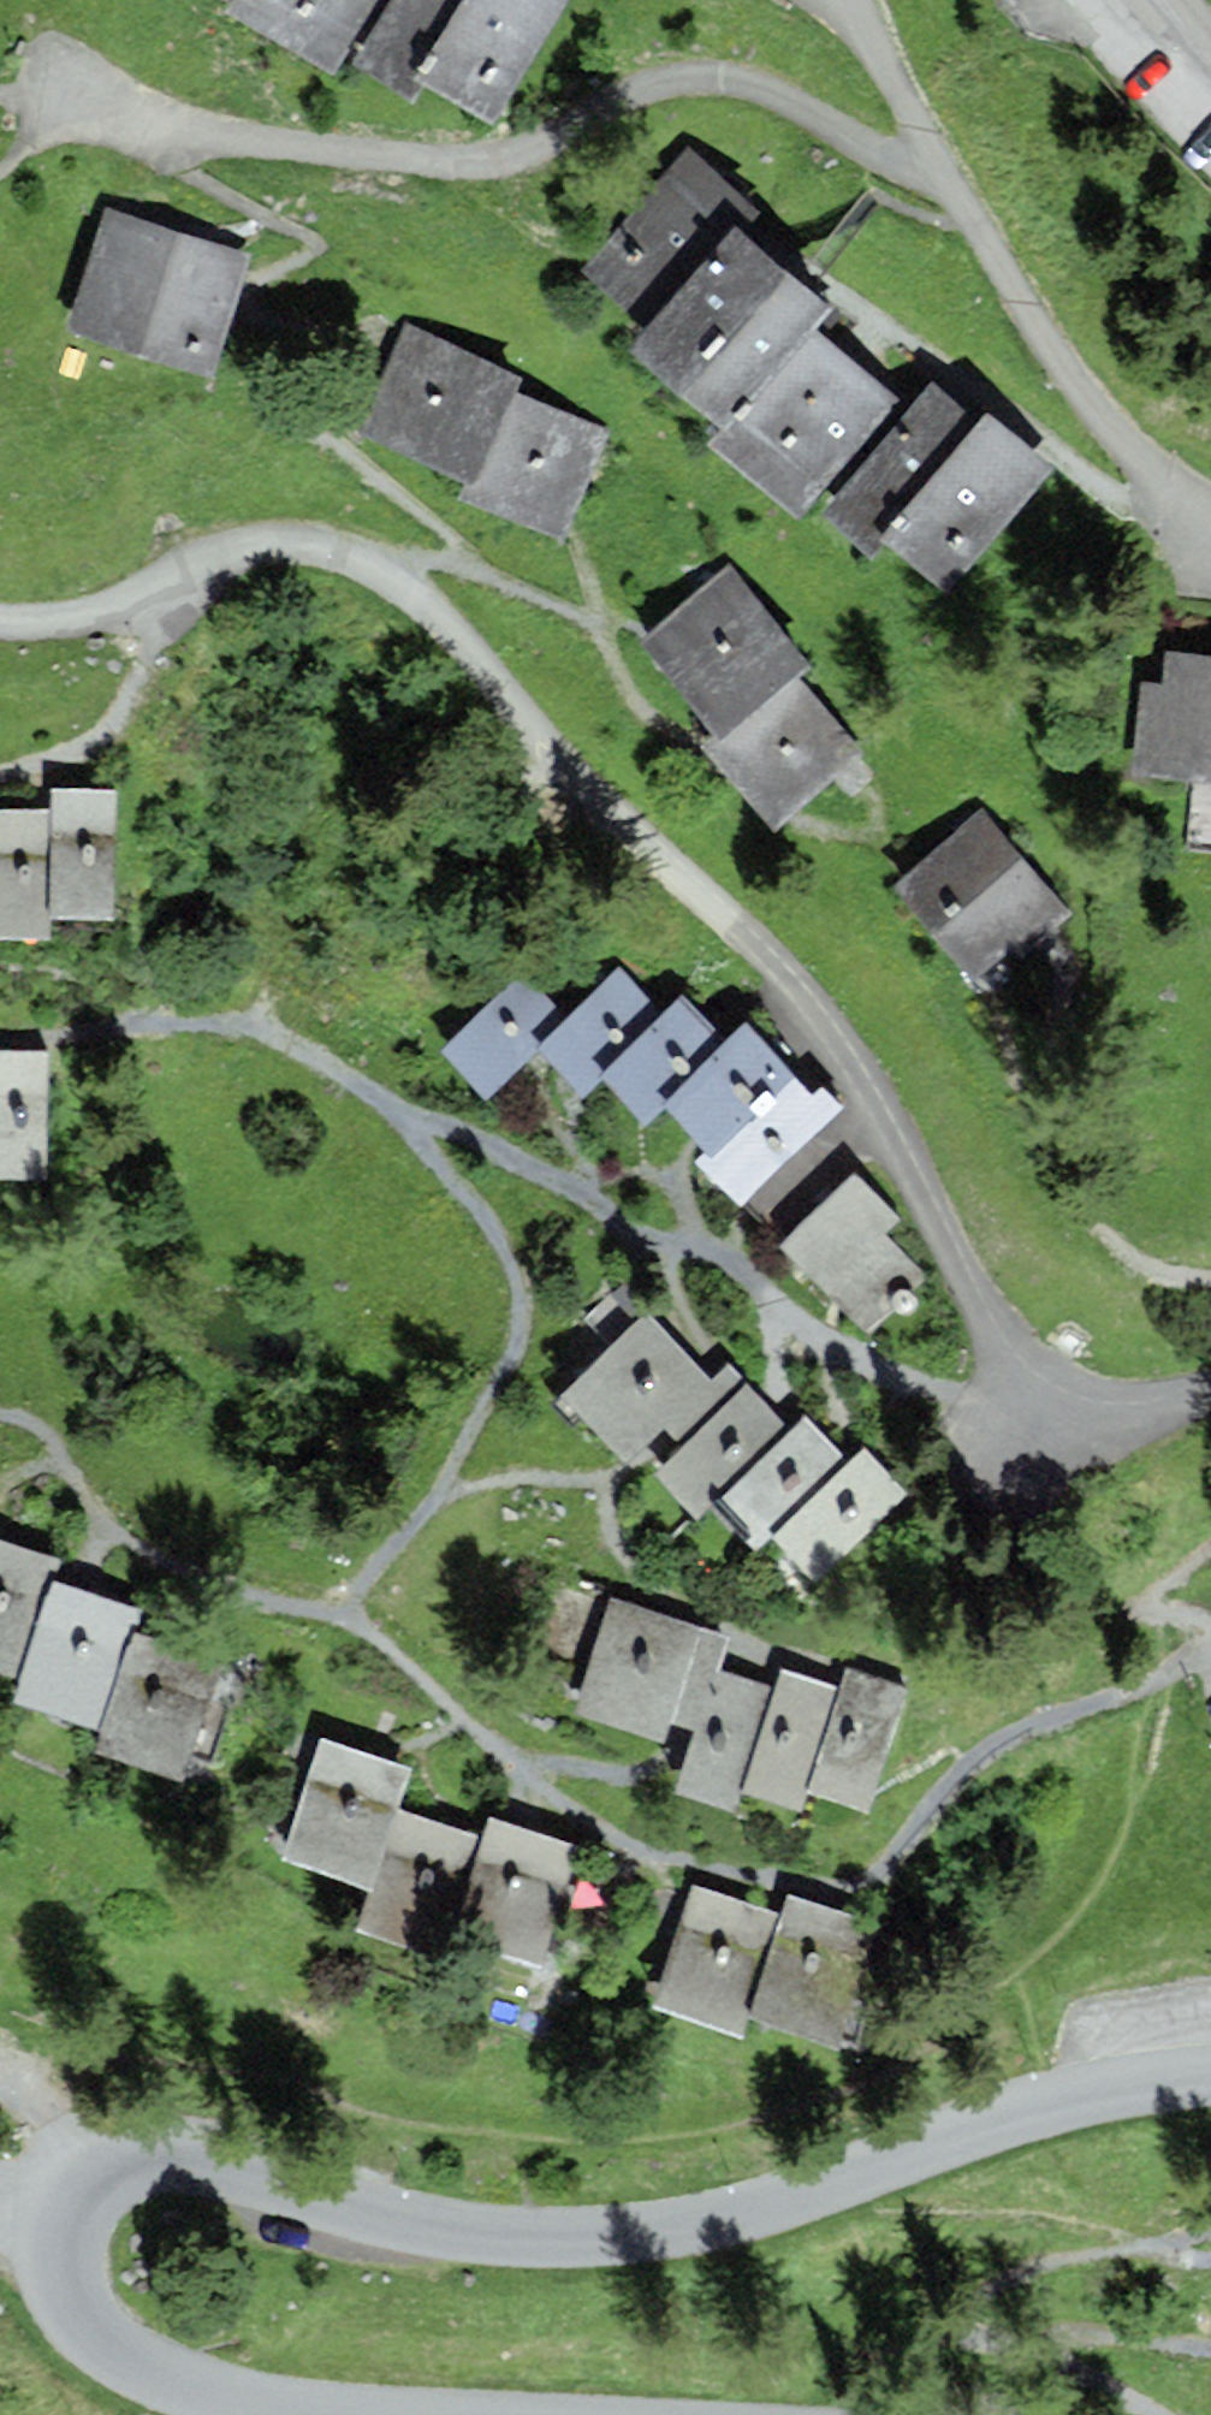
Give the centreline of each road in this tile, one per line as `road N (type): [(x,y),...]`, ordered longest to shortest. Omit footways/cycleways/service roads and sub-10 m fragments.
road 1 (residential): [(1210,1661),(1036,1725),(988,1752),(886,1861),(840,1891),(625,1863),(353,1619),(377,1561),(433,1498),(519,1342),(519,1283),(460,1179),(394,1110),(259,1036),(165,1023),(75,1035)]
road 2 (residential): [(0,618),(84,620),(233,556),(354,556),(469,647),(571,766),(824,1006),(1000,1333),(1077,1394),(1119,1409),(1172,1411),(1210,1400)]
road 3 (unclassified): [(1210,2077),(1108,2089),(768,2212),(626,2236),(515,2236),(441,2223),(362,2209),(210,2153),(150,2153),(90,2190),(66,2257)]
road 4 (residential): [(942,173),(783,98),(721,82),(680,80),(531,151),(486,162),(64,110)]
road 5 (residential): [(942,173),(1109,424),(1210,511)]
road 6 (unclassified): [(66,2257),(77,2312),(120,2361),(256,2405),(365,2414)]
road 7 (residential): [(862,0),(942,173)]
road 8 (residential): [(1210,1552),(1145,1614),(1210,1633)]
road 9 (track): [(0,2077),(31,2105),(126,2162)]

